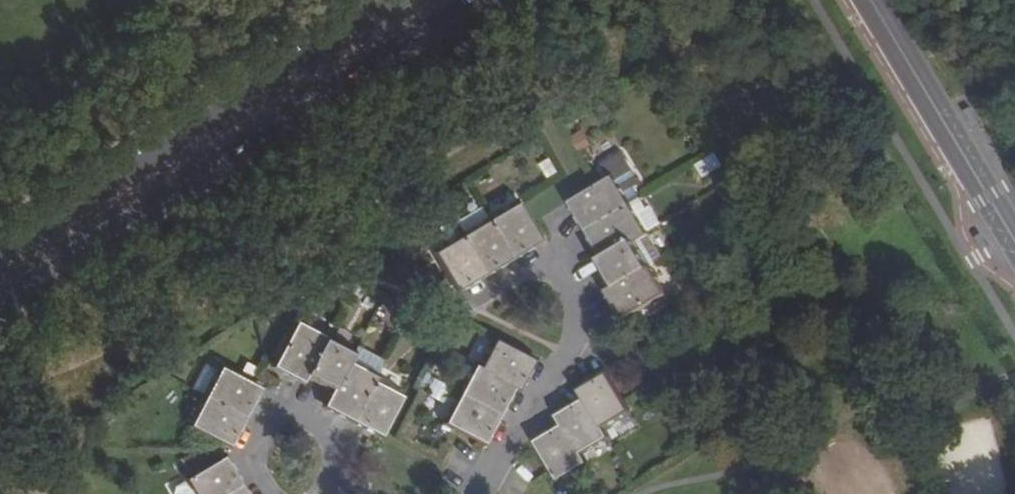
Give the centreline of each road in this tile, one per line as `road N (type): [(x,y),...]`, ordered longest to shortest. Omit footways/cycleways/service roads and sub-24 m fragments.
road 1 (secondary): [(0,307),(480,0)]
road 2 (secondary): [(392,0),(0,252)]
road 3 (residential): [(477,493),(578,320),(578,301),(555,258),(481,299)]
road 4 (tertiary): [(1014,243),(870,0)]
road 5 (residential): [(248,440),(273,419),(316,424),(337,463),(325,493)]

